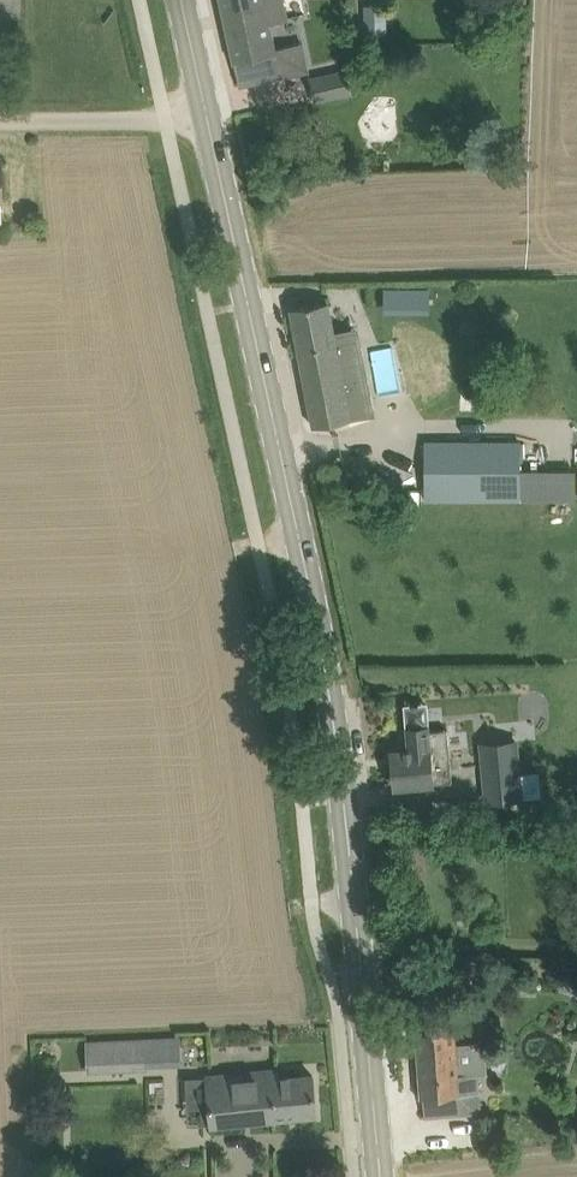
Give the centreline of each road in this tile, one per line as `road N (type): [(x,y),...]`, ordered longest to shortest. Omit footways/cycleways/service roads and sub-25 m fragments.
road 1 (secondary): [(380,1176),(340,755),(179,0)]

